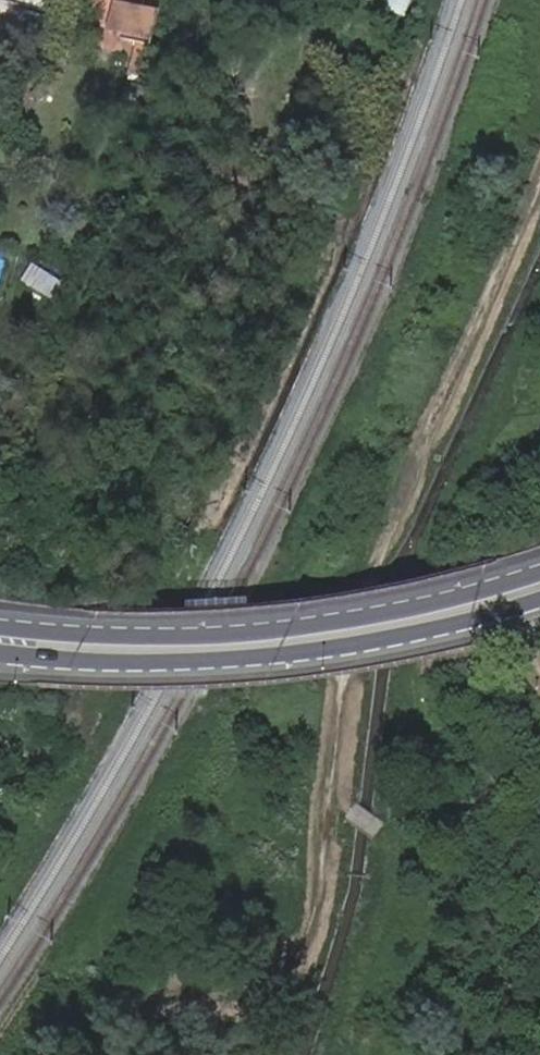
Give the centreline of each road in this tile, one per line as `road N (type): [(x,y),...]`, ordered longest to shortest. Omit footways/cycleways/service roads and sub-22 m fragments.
road 1 (tertiary): [(0,642),(145,653),(289,644),(392,627),(539,587)]

